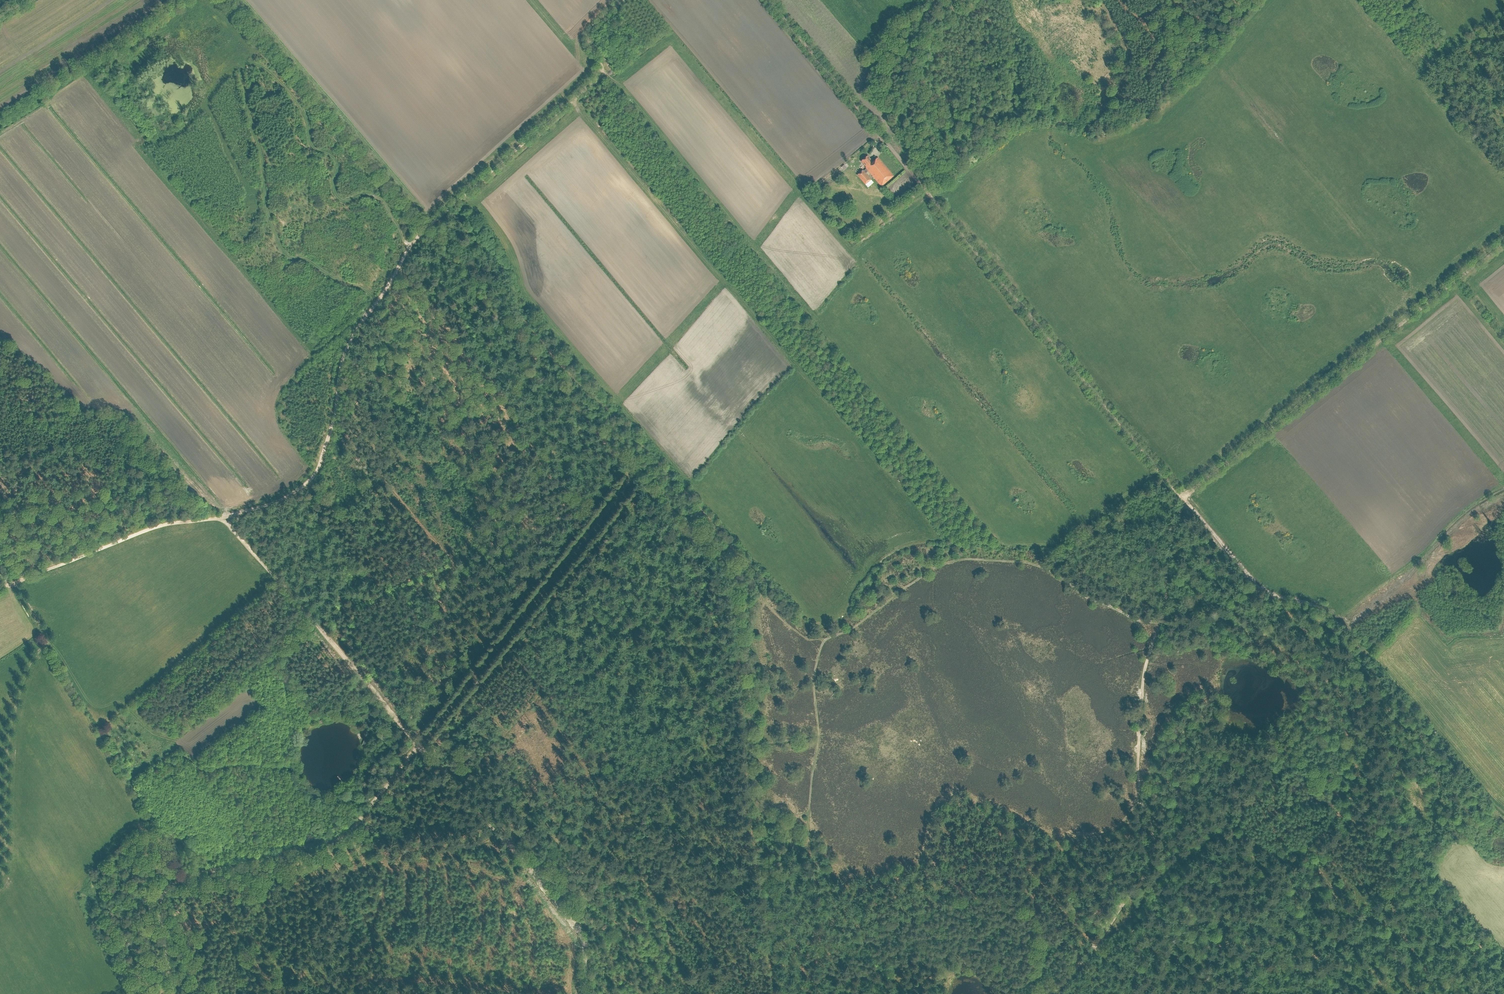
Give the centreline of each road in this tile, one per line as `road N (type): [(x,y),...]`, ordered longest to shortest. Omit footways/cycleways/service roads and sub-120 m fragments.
road 1 (track): [(0,588),(160,525),(225,517),(579,933),(584,993)]
road 2 (track): [(639,480),(351,831),(169,887),(159,907),(173,993)]
road 3 (track): [(622,0),(589,34),(597,78),(410,247),(346,350),(313,476),(284,497),(225,517)]
road 4 (track): [(1183,497),(768,0)]
road 5 (track): [(1162,619),(1136,621),(1033,564),(957,559),(824,640),(813,677),(819,731),(807,830),(826,905)]
road 6 (track): [(376,304),(363,288),(284,253),(268,210),(246,62),(269,71),(302,108),(313,146),(335,159),(338,198),(376,195),(410,247)]
road 7 (track): [(1342,719),(1154,890),(1135,918),(1094,946),(972,797)]
road 8 (track): [(1503,814),(1337,620),(1256,583),(1183,497)]
road 9 (track): [(1275,595),(1316,645),(1388,851),(1395,916),(1434,993)]
road 10 (track): [(1053,993),(1154,862),(1137,764),(1143,678),(1162,619)]
road 11 (track): [(1183,497),(1503,242)]
road 12 (track): [(826,905),(907,886),(936,810),(955,793),(1071,838),(1114,830),(1143,799)]
road 13 (track): [(751,819),(729,589),(639,480)]
road 14 (track): [(1201,959),(1251,875),(1380,797),(1410,740),(1411,704)]
road 15 (track): [(639,480),(446,259),(406,254)]
road 16 (track): [(1101,0),(1128,46),(1119,95),(1078,139),(1046,131),(960,199),(935,203)]
road 17 (track): [(0,878),(12,721),(29,665),(49,639),(15,582)]
road 18 (track): [(1367,993),(1331,974),(1094,946)]
road 19 (track): [(751,819),(773,993)]
road 20 (track): [(534,331),(497,261),(447,211)]
road 21 (track): [(283,853),(303,907),(304,993)]
road 22 (track): [(1162,619),(1183,497)]

